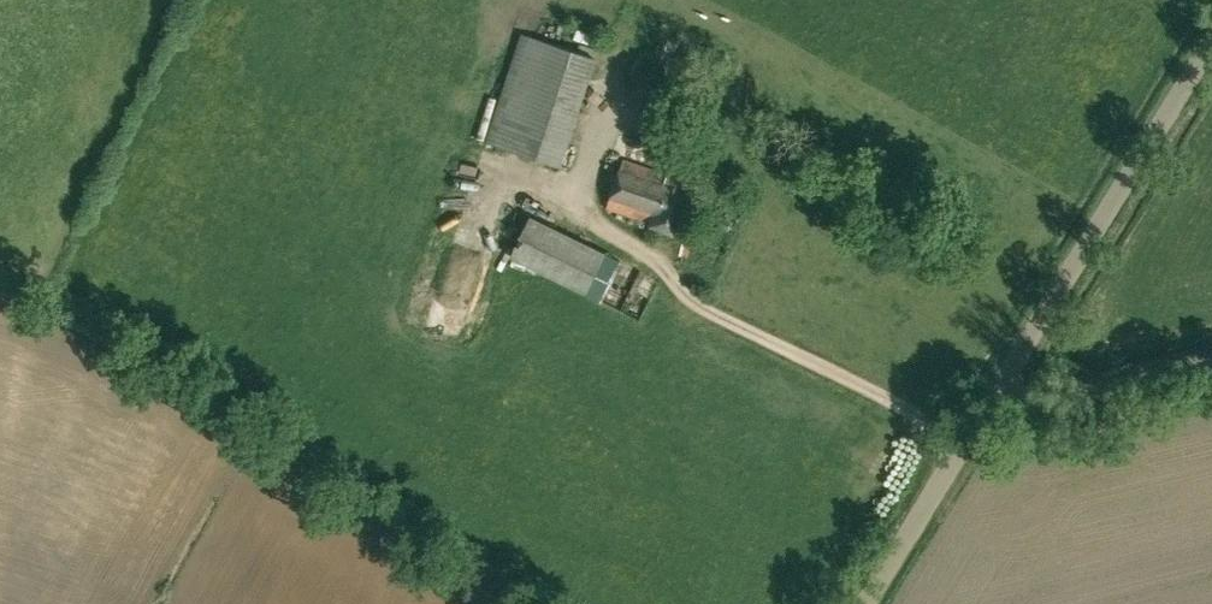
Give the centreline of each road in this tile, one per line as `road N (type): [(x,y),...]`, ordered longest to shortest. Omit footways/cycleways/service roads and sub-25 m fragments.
road 1 (unclassified): [(869,603),(1211,50)]

